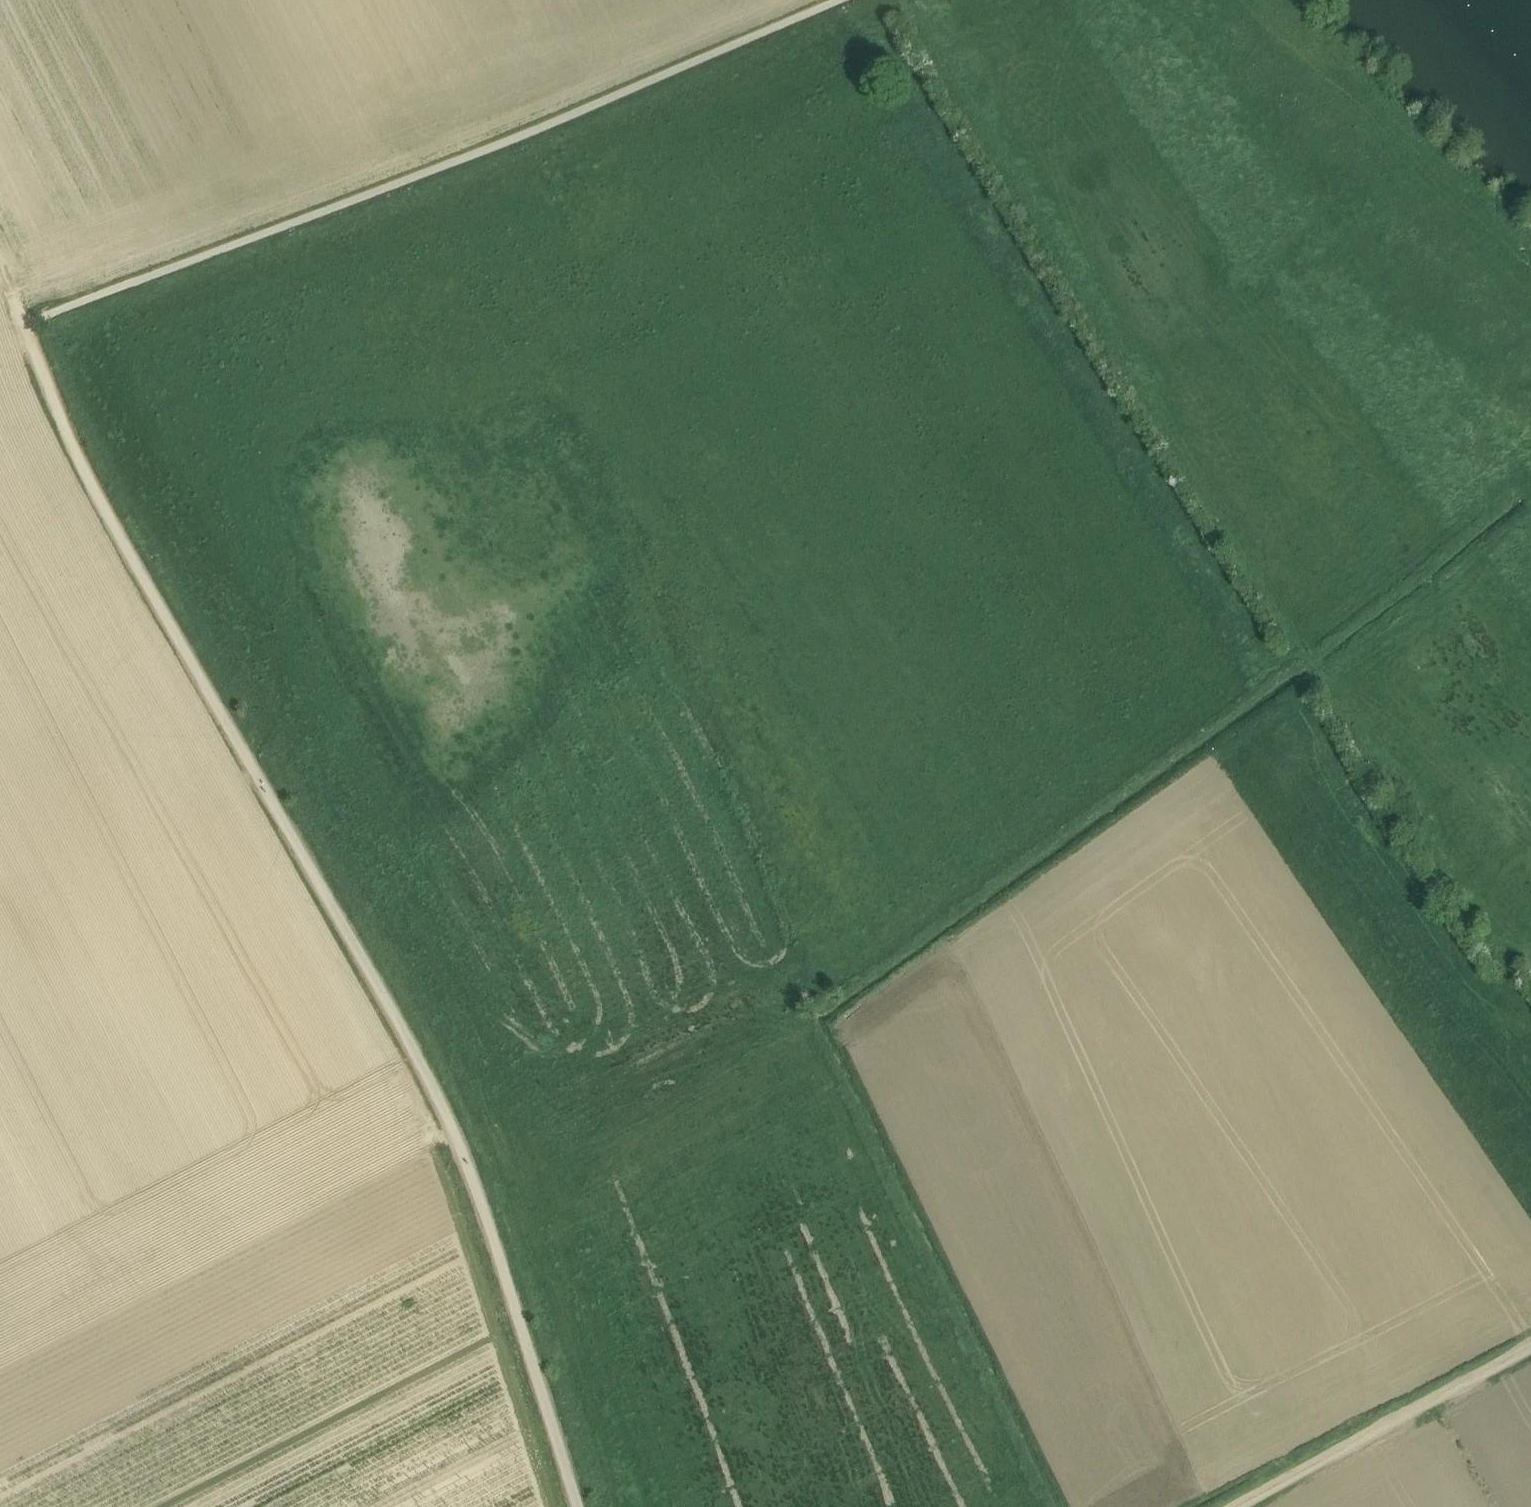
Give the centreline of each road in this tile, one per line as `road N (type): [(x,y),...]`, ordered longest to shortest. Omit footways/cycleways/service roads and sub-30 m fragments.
road 1 (unclassified): [(578,1506),(485,1209),(441,1106),(122,539),(26,329)]
road 2 (track): [(1530,1345),(1233,1506)]

